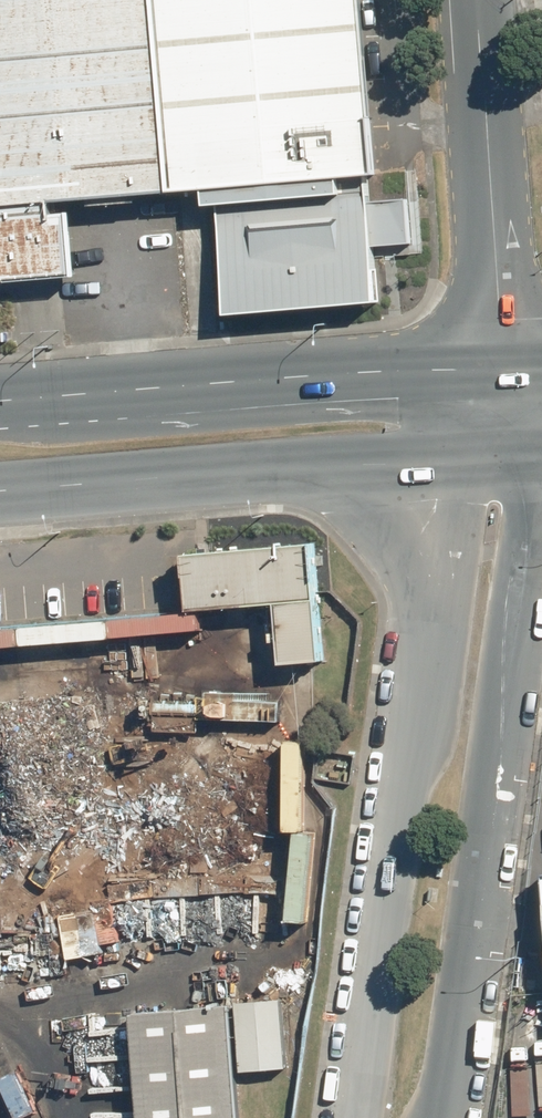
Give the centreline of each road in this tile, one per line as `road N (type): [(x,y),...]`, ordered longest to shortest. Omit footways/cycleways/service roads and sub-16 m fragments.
road 1 (unclassified): [(541,453),(444,1117)]
road 2 (unclassified): [(353,1117),(438,457)]
road 3 (primary): [(0,404),(497,364)]
road 4 (primary): [(438,457),(0,492)]
road 5 (tertiary): [(497,364),(475,0)]

